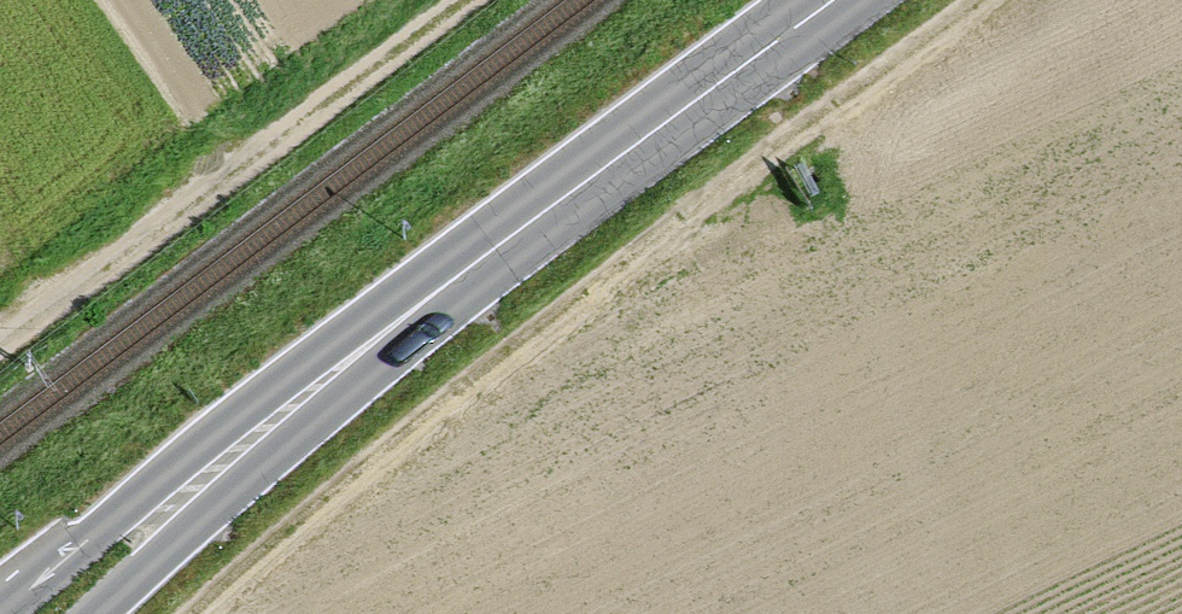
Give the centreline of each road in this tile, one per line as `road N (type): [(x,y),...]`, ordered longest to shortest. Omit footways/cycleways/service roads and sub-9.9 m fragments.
road 1 (track): [(978,0),(609,272),(195,613)]
road 2 (primary): [(66,613),(838,0)]
road 3 (track): [(454,0),(0,337)]

